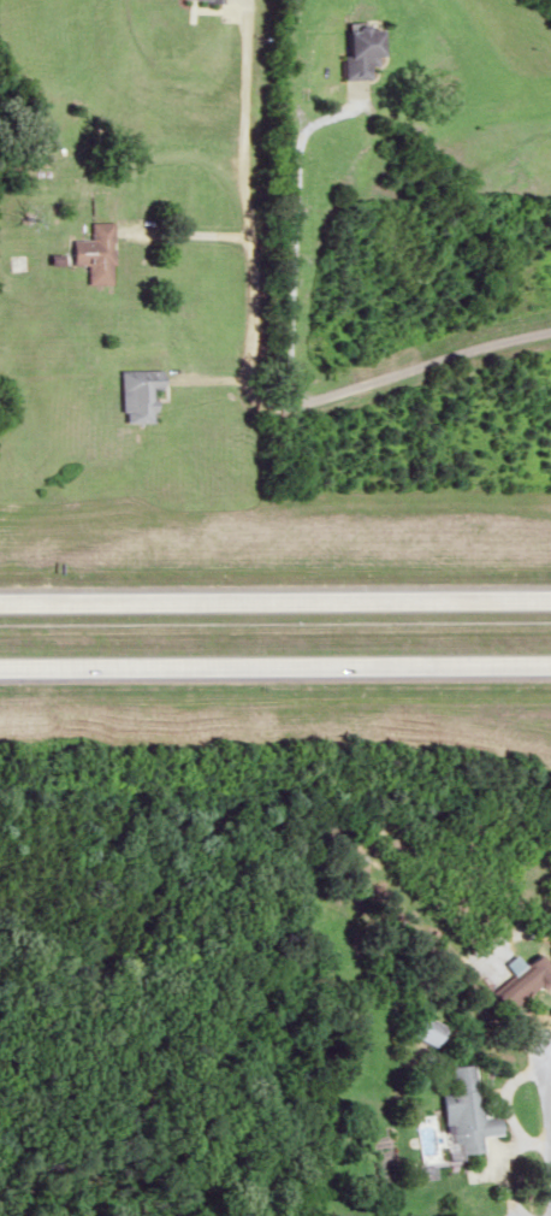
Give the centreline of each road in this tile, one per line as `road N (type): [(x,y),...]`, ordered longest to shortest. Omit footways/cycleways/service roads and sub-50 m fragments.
road 1 (residential): [(550,331),(302,401),(291,395),(300,136),(306,124),(359,100)]
road 2 (motorway): [(550,601),(0,605)]
road 3 (motorway): [(0,670),(550,667)]

